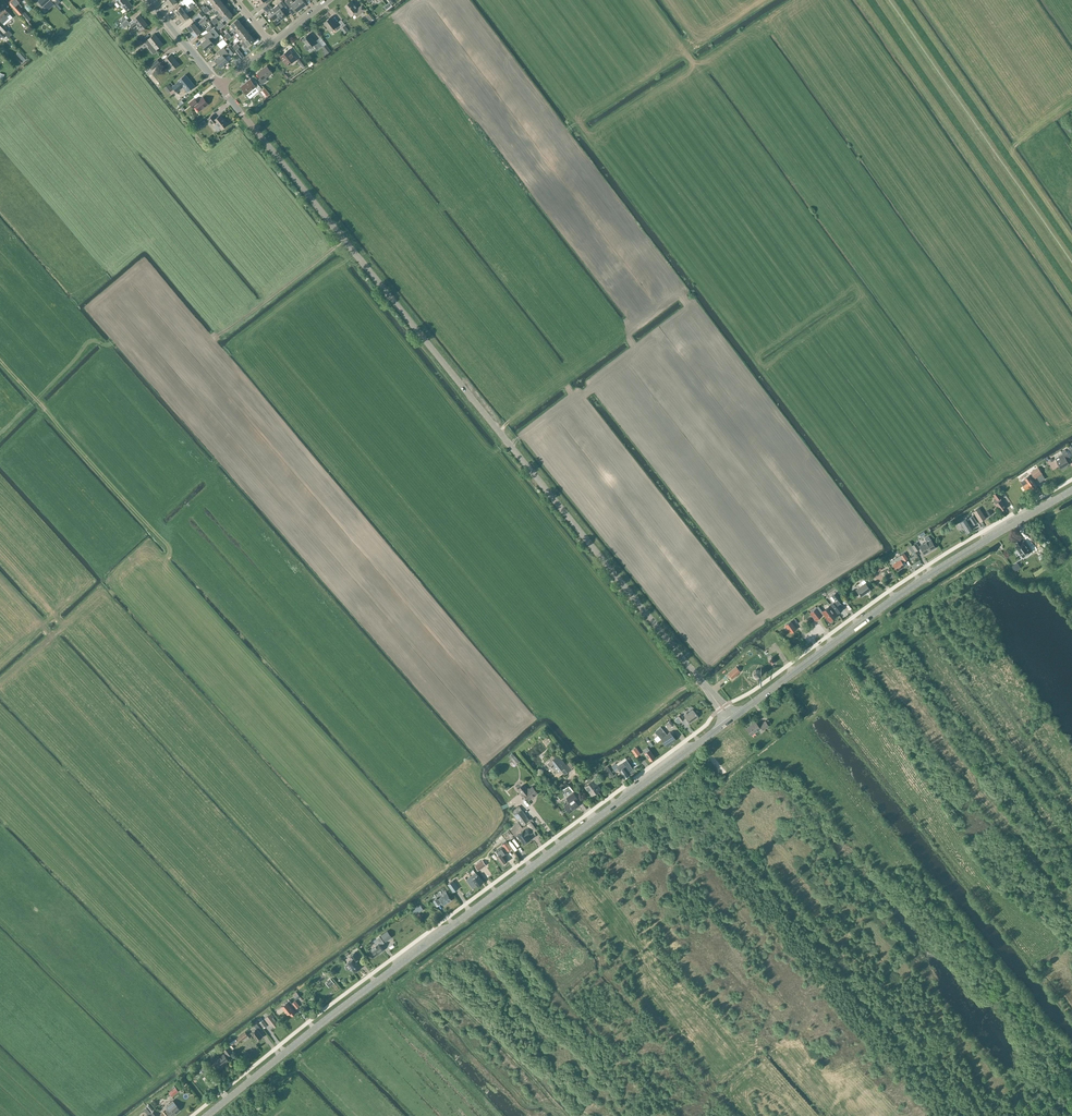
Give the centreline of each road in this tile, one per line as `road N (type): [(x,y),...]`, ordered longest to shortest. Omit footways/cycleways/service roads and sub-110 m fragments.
road 1 (tertiary): [(711,693),(220,86)]
road 2 (secondary): [(206,1115),(730,720)]
road 3 (secondary): [(730,720),(909,592),(1071,490)]

